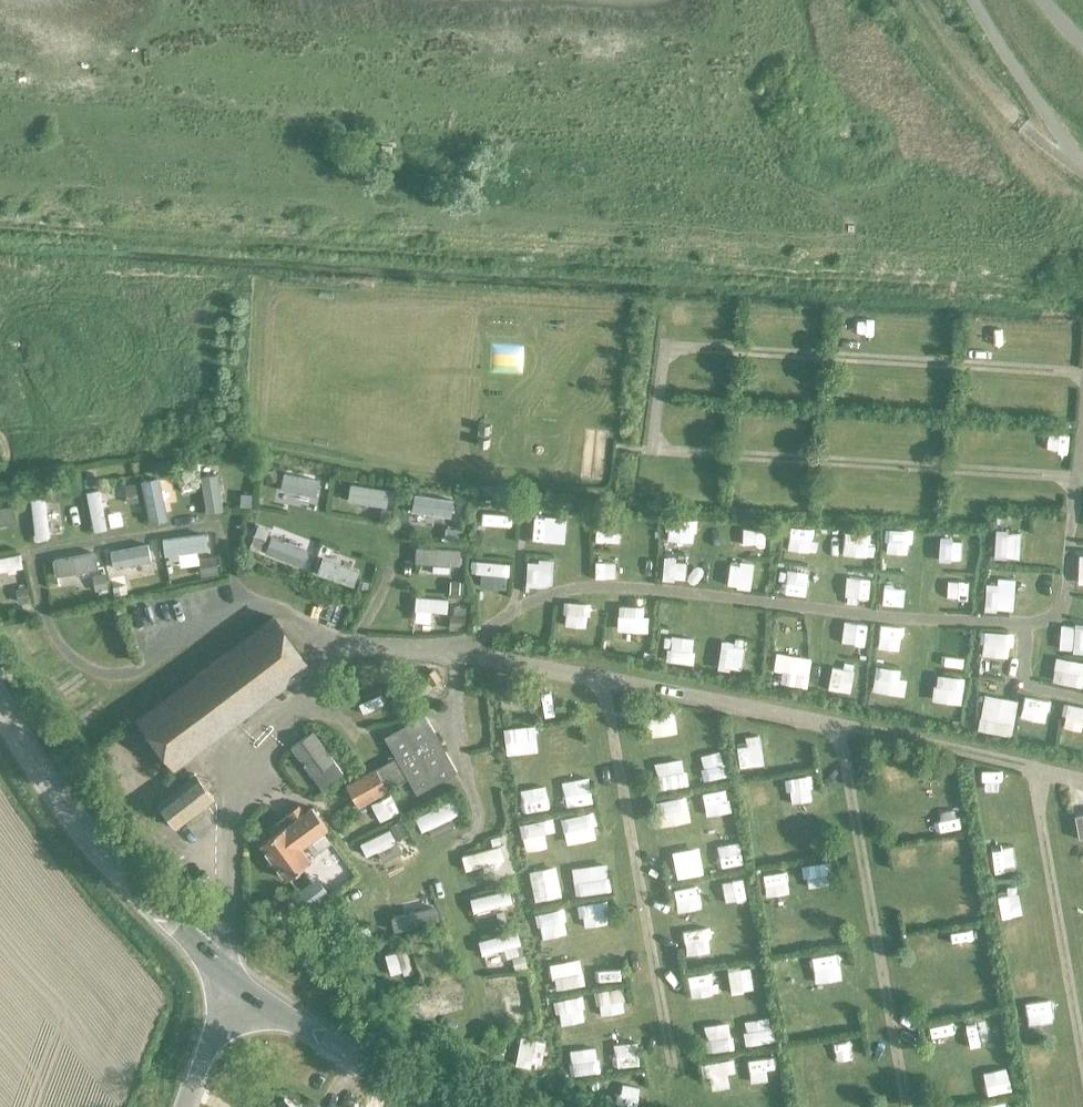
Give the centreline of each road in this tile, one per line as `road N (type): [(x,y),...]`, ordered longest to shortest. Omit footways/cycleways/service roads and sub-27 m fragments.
road 1 (tertiary): [(235,985),(104,859),(0,701)]
road 2 (tertiary): [(463,1106),(318,1039),(235,985)]
road 3 (track): [(1081,167),(1025,127),(952,44),(928,0)]
road 4 (unclassified): [(184,1106),(235,985)]

